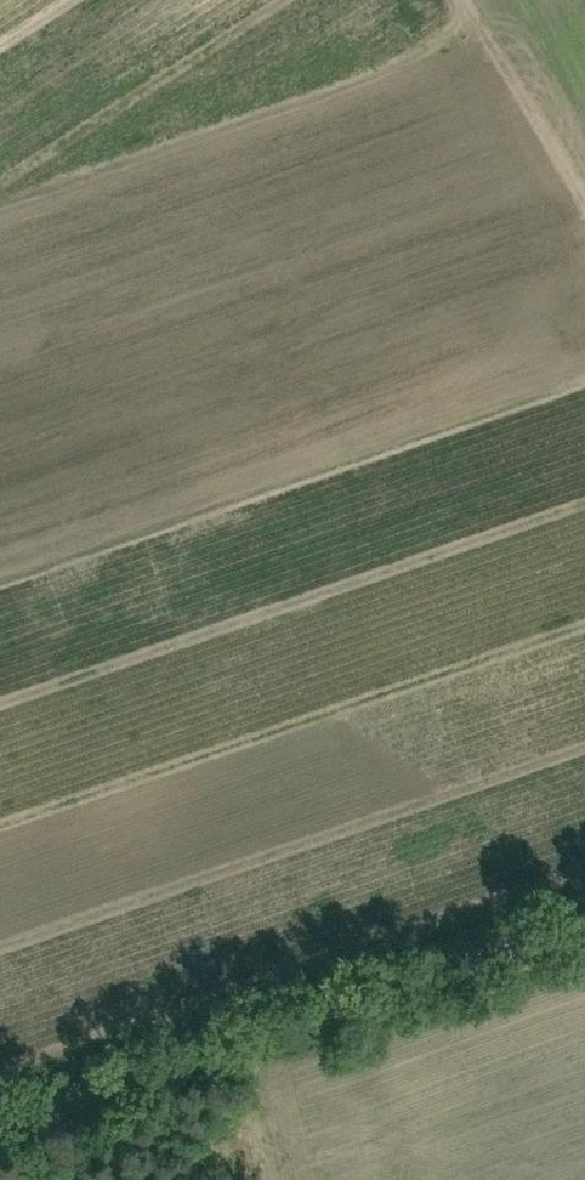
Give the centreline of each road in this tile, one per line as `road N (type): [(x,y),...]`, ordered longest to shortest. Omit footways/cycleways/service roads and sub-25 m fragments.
road 1 (tertiary): [(584,932),(0,1126)]

